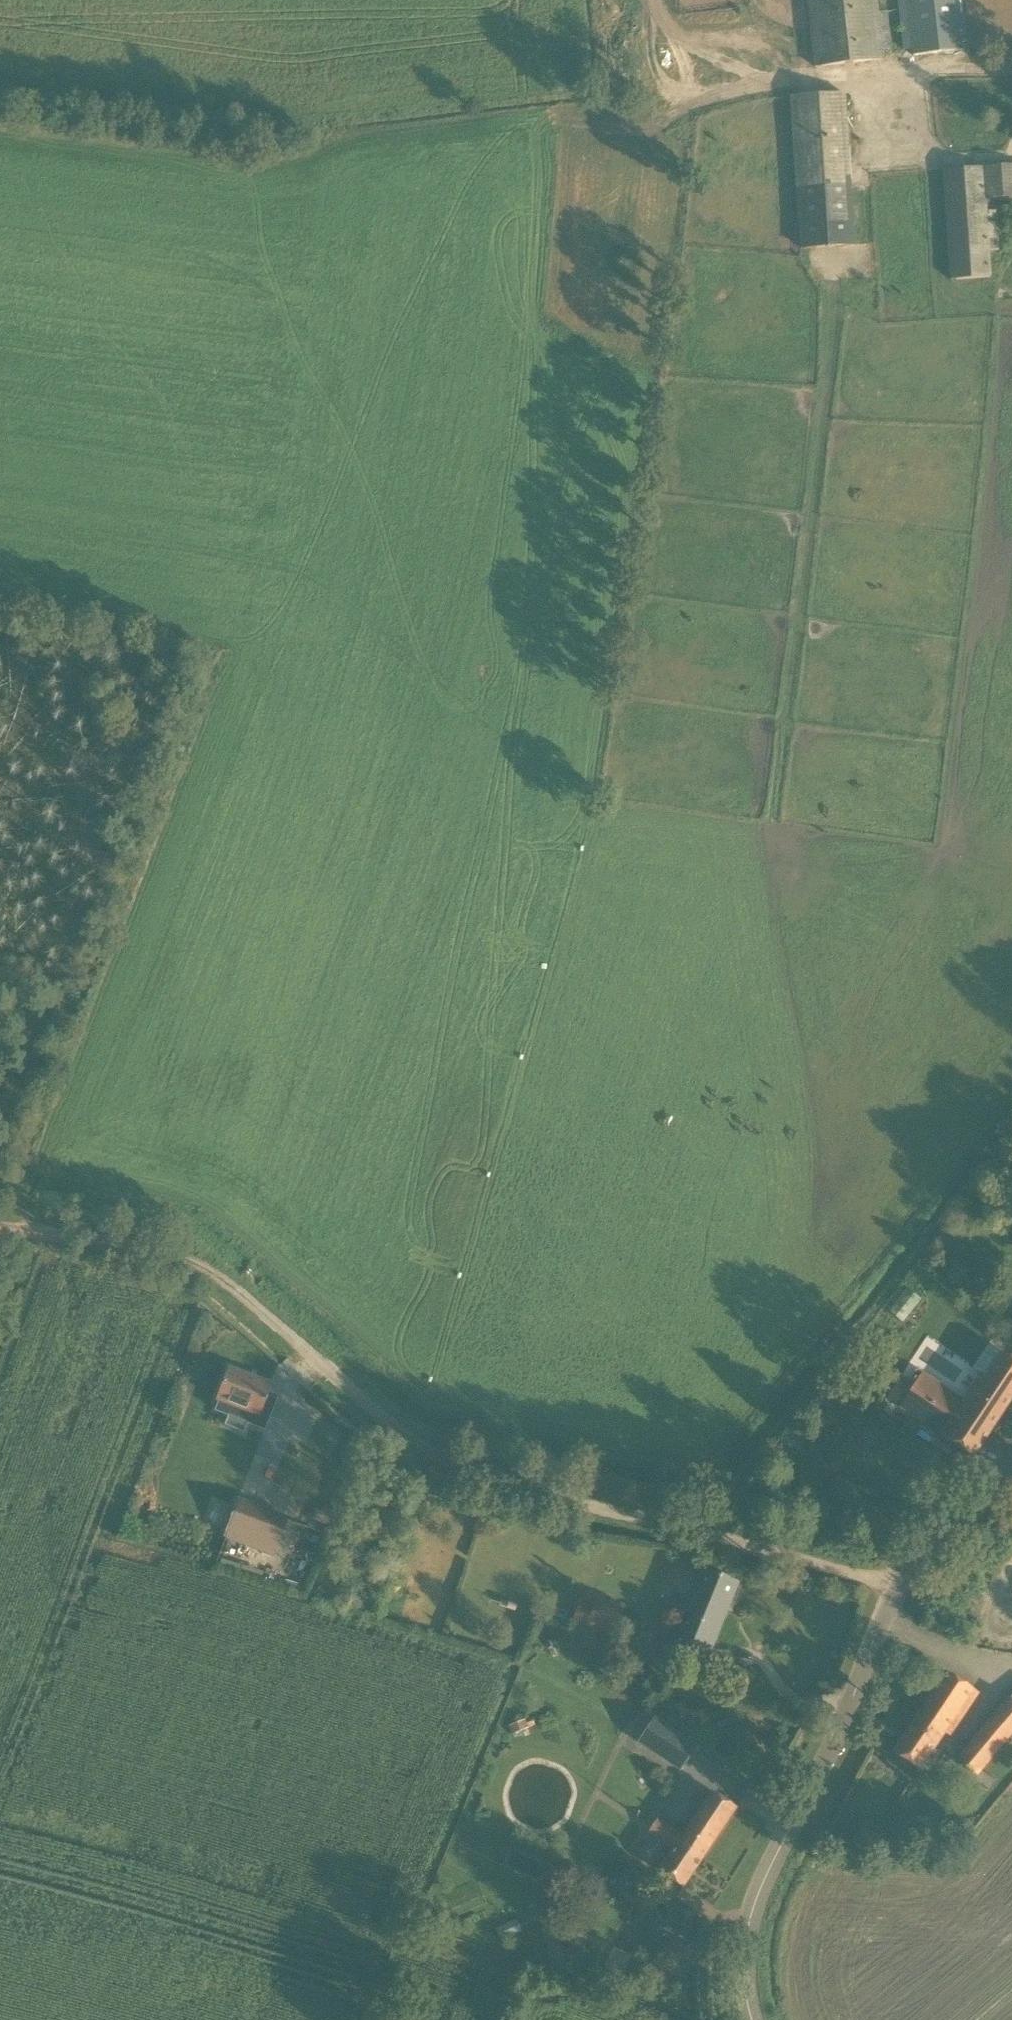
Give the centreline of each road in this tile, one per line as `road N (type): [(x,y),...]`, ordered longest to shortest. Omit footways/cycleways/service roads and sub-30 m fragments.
road 1 (track): [(899,1586),(452,1466),(351,1393),(227,1284),(158,1250),(0,1221)]
road 2 (unclassified): [(753,2019),(746,1954),(767,1875),(879,1620),(934,1543),(1011,1461)]

